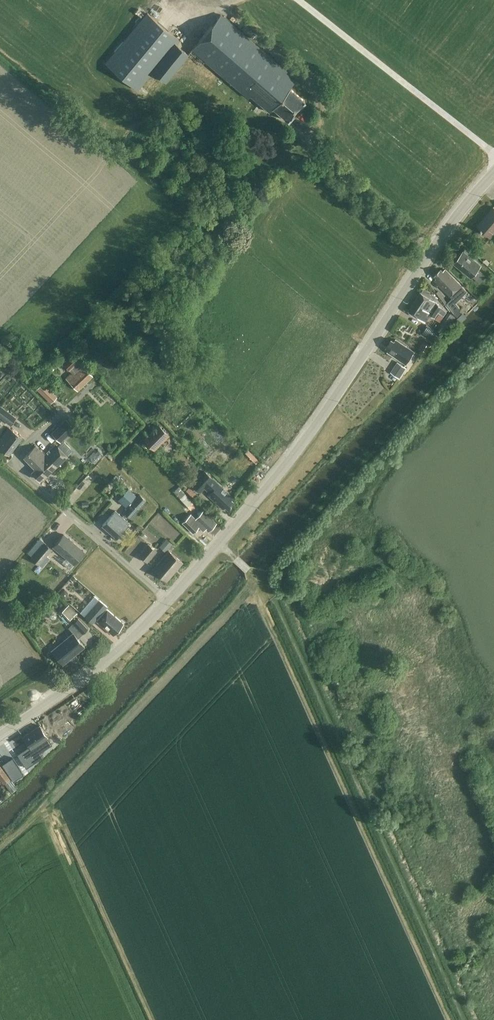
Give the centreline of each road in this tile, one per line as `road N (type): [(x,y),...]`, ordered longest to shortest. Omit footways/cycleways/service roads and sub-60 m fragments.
road 1 (track): [(220,544),(273,595),(467,1019)]
road 2 (tertiary): [(169,601),(252,508),(493,176)]
road 3 (residential): [(169,601),(17,464),(21,450),(91,388)]
road 4 (tertiary): [(0,736),(116,654),(169,601)]

